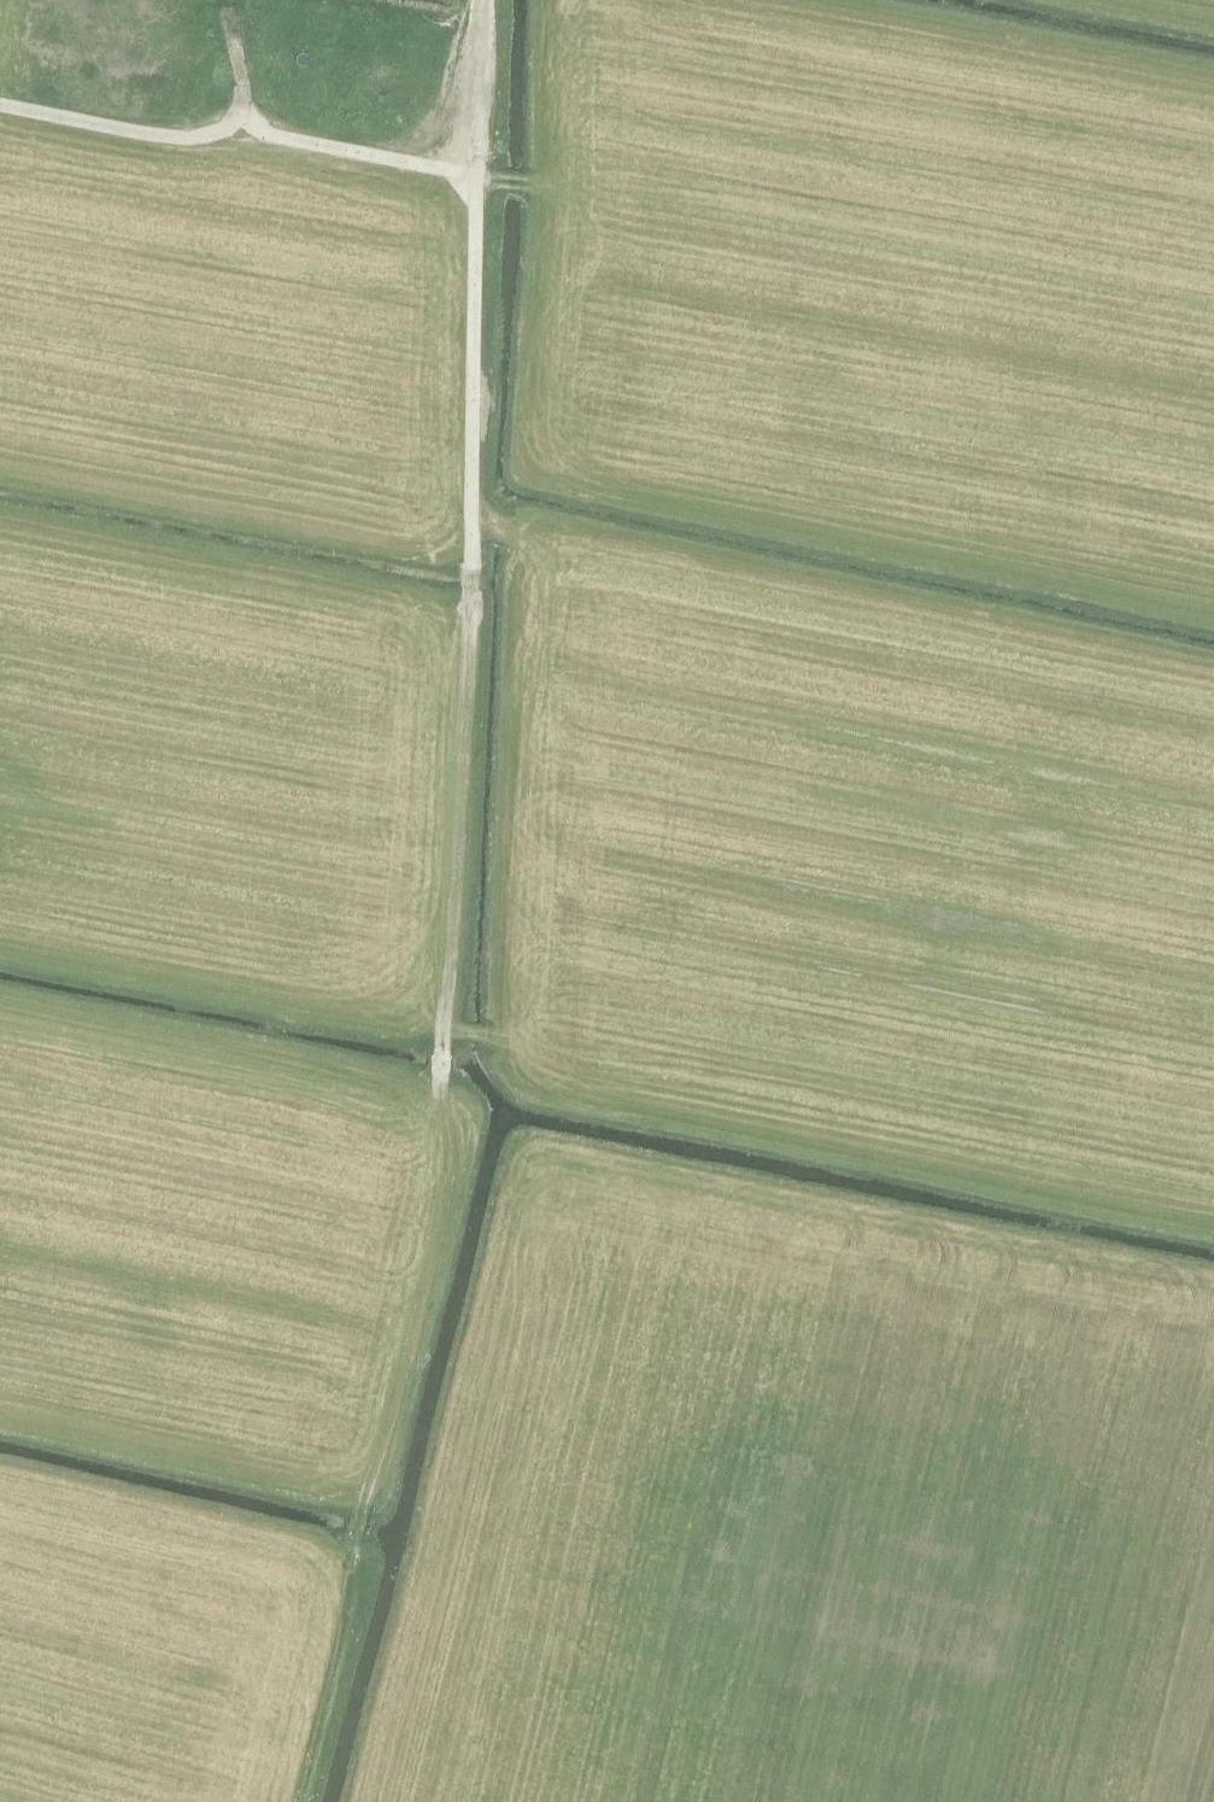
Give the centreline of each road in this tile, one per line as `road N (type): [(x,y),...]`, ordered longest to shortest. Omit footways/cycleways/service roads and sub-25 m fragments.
road 1 (track): [(240,110),(273,136),(477,175),(471,600)]
road 2 (track): [(0,104),(161,137),(212,133),(240,110),(229,13)]
road 3 (track): [(483,0),(477,175)]

